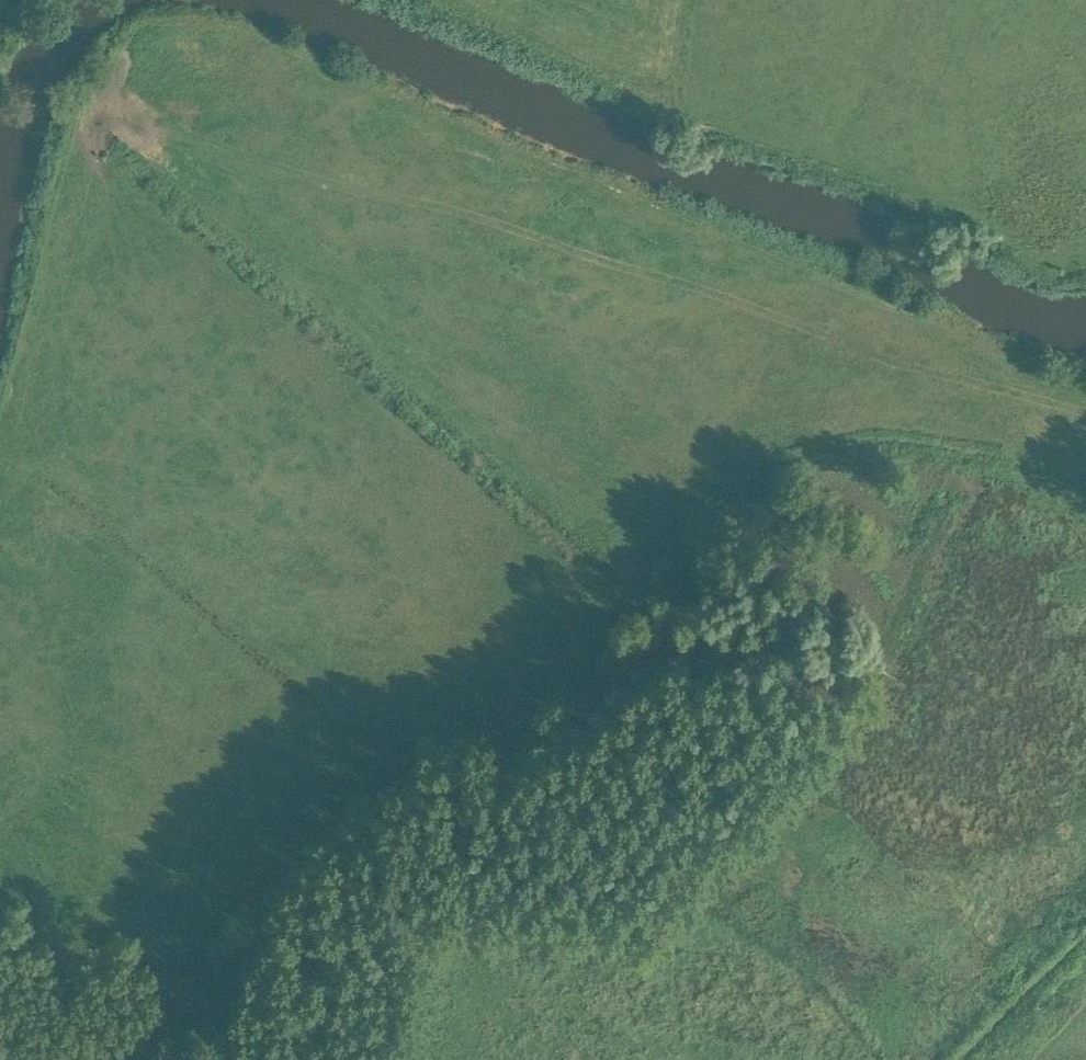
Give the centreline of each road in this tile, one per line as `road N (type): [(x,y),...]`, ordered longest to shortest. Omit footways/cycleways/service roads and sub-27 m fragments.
road 1 (track): [(1085,964),(1001,1059)]

